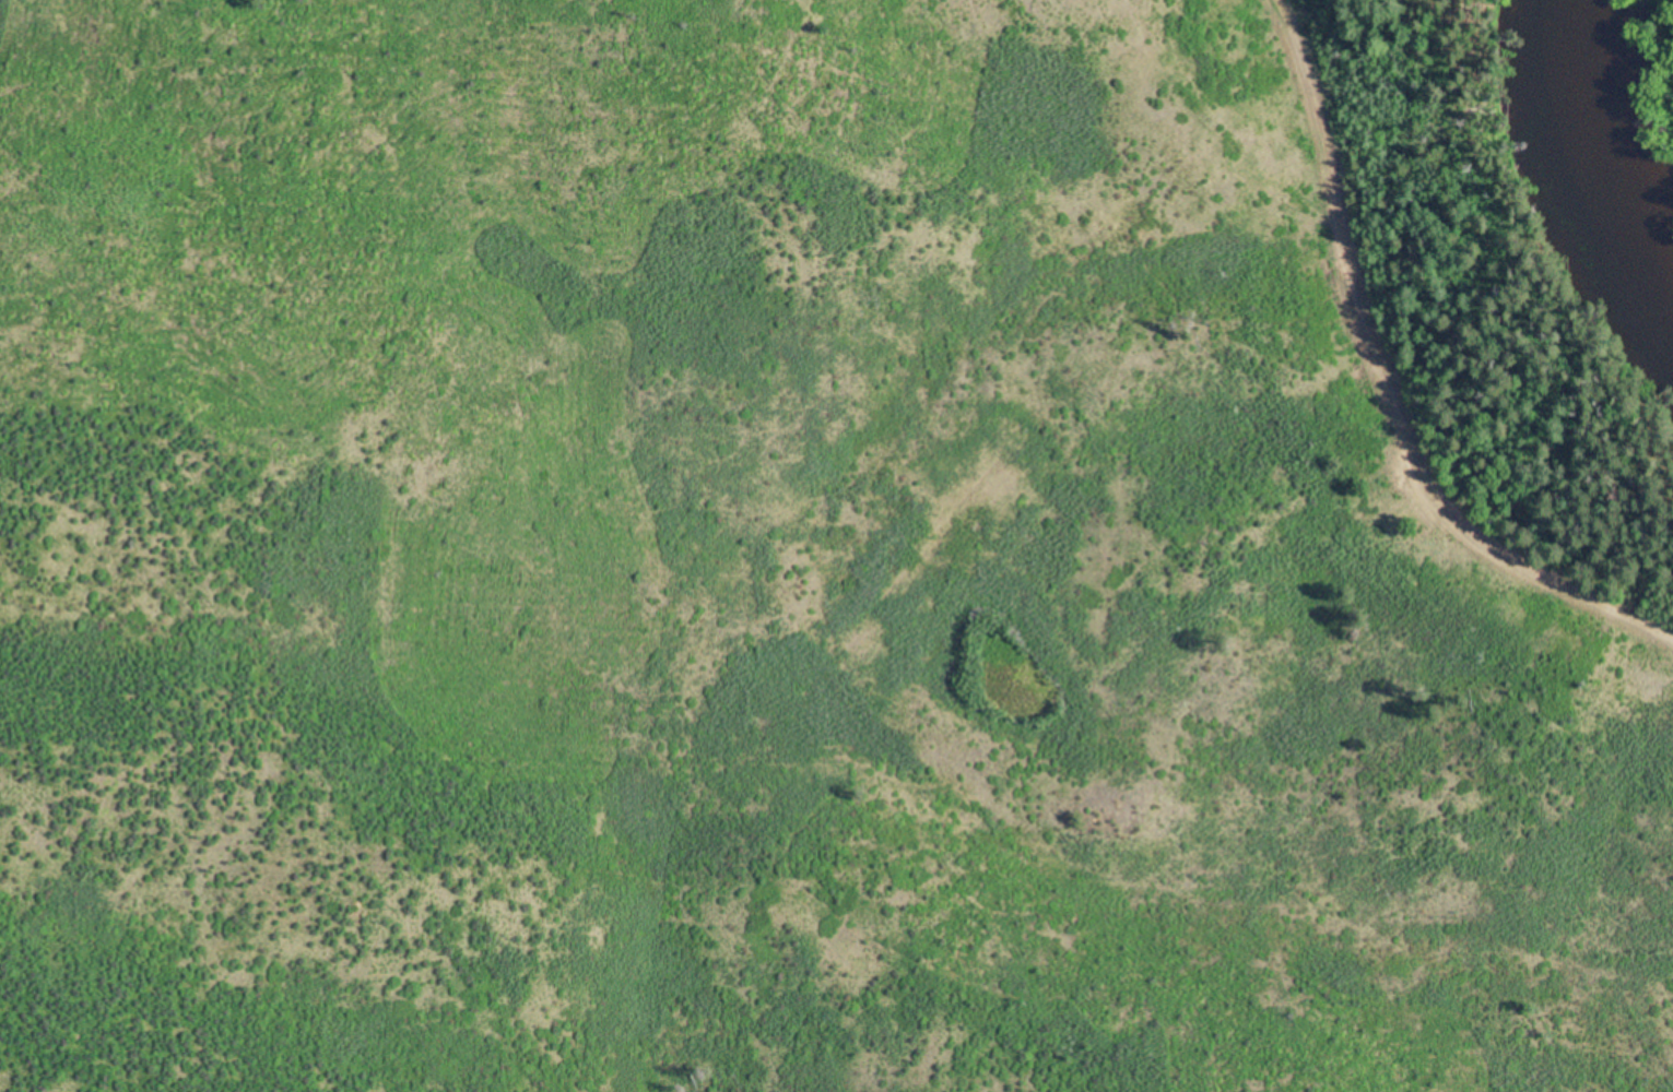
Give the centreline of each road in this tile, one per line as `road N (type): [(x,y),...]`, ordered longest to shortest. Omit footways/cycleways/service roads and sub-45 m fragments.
road 1 (track): [(1303,0),(1329,17),(1339,71),(1342,280),(1400,461),(1507,547),(1672,644)]

